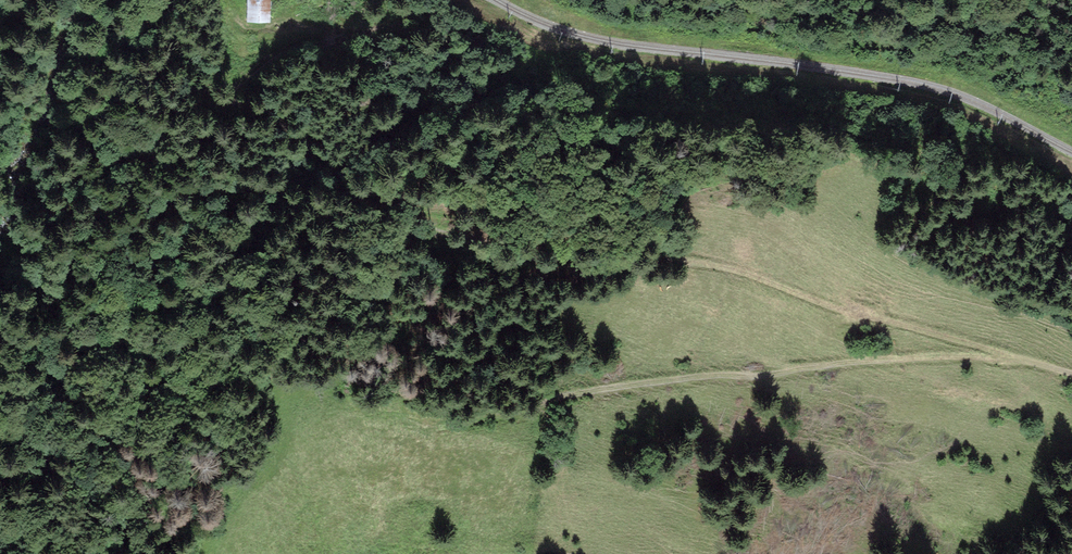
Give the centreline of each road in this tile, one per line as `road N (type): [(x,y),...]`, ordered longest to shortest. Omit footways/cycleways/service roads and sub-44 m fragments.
road 1 (track): [(0,392),(67,375),(92,350),(133,332),(157,264),(183,242),(208,196),(287,185),(394,200),(369,171),(323,154),(266,112),(230,99),(234,84),(279,51),(329,43),(328,31),(279,19)]
road 2 (track): [(394,200),(438,233),(478,239),(495,251),(702,261),(981,344),(1006,361)]
road 3 (track): [(445,431),(565,396),(790,369),(918,359),(1022,361),(1071,371)]

